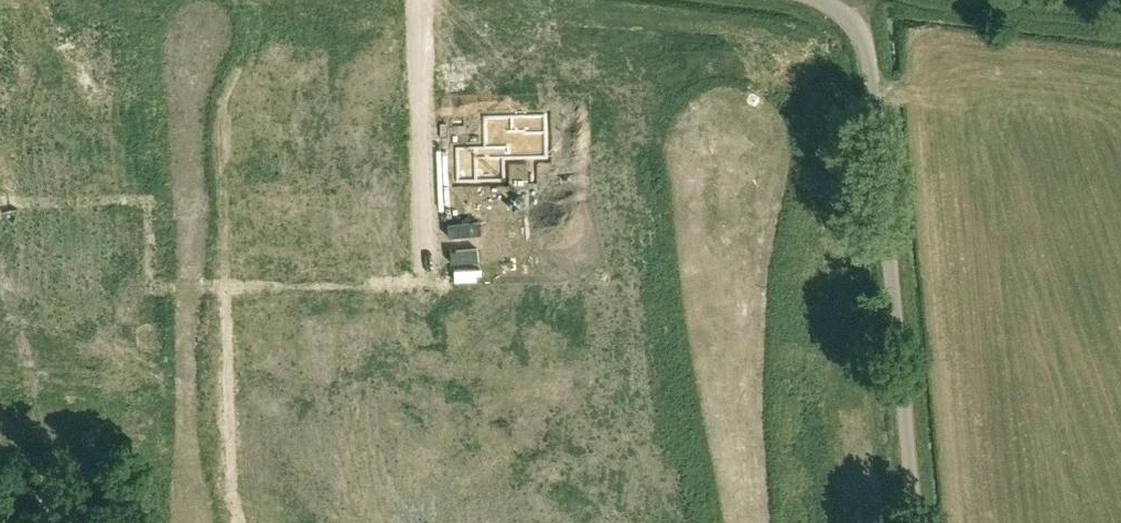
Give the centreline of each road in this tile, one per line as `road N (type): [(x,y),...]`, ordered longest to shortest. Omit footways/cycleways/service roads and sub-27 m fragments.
road 1 (unclassified): [(918,522),(865,39),(814,0)]
road 2 (unclassified): [(422,0),(426,263)]

